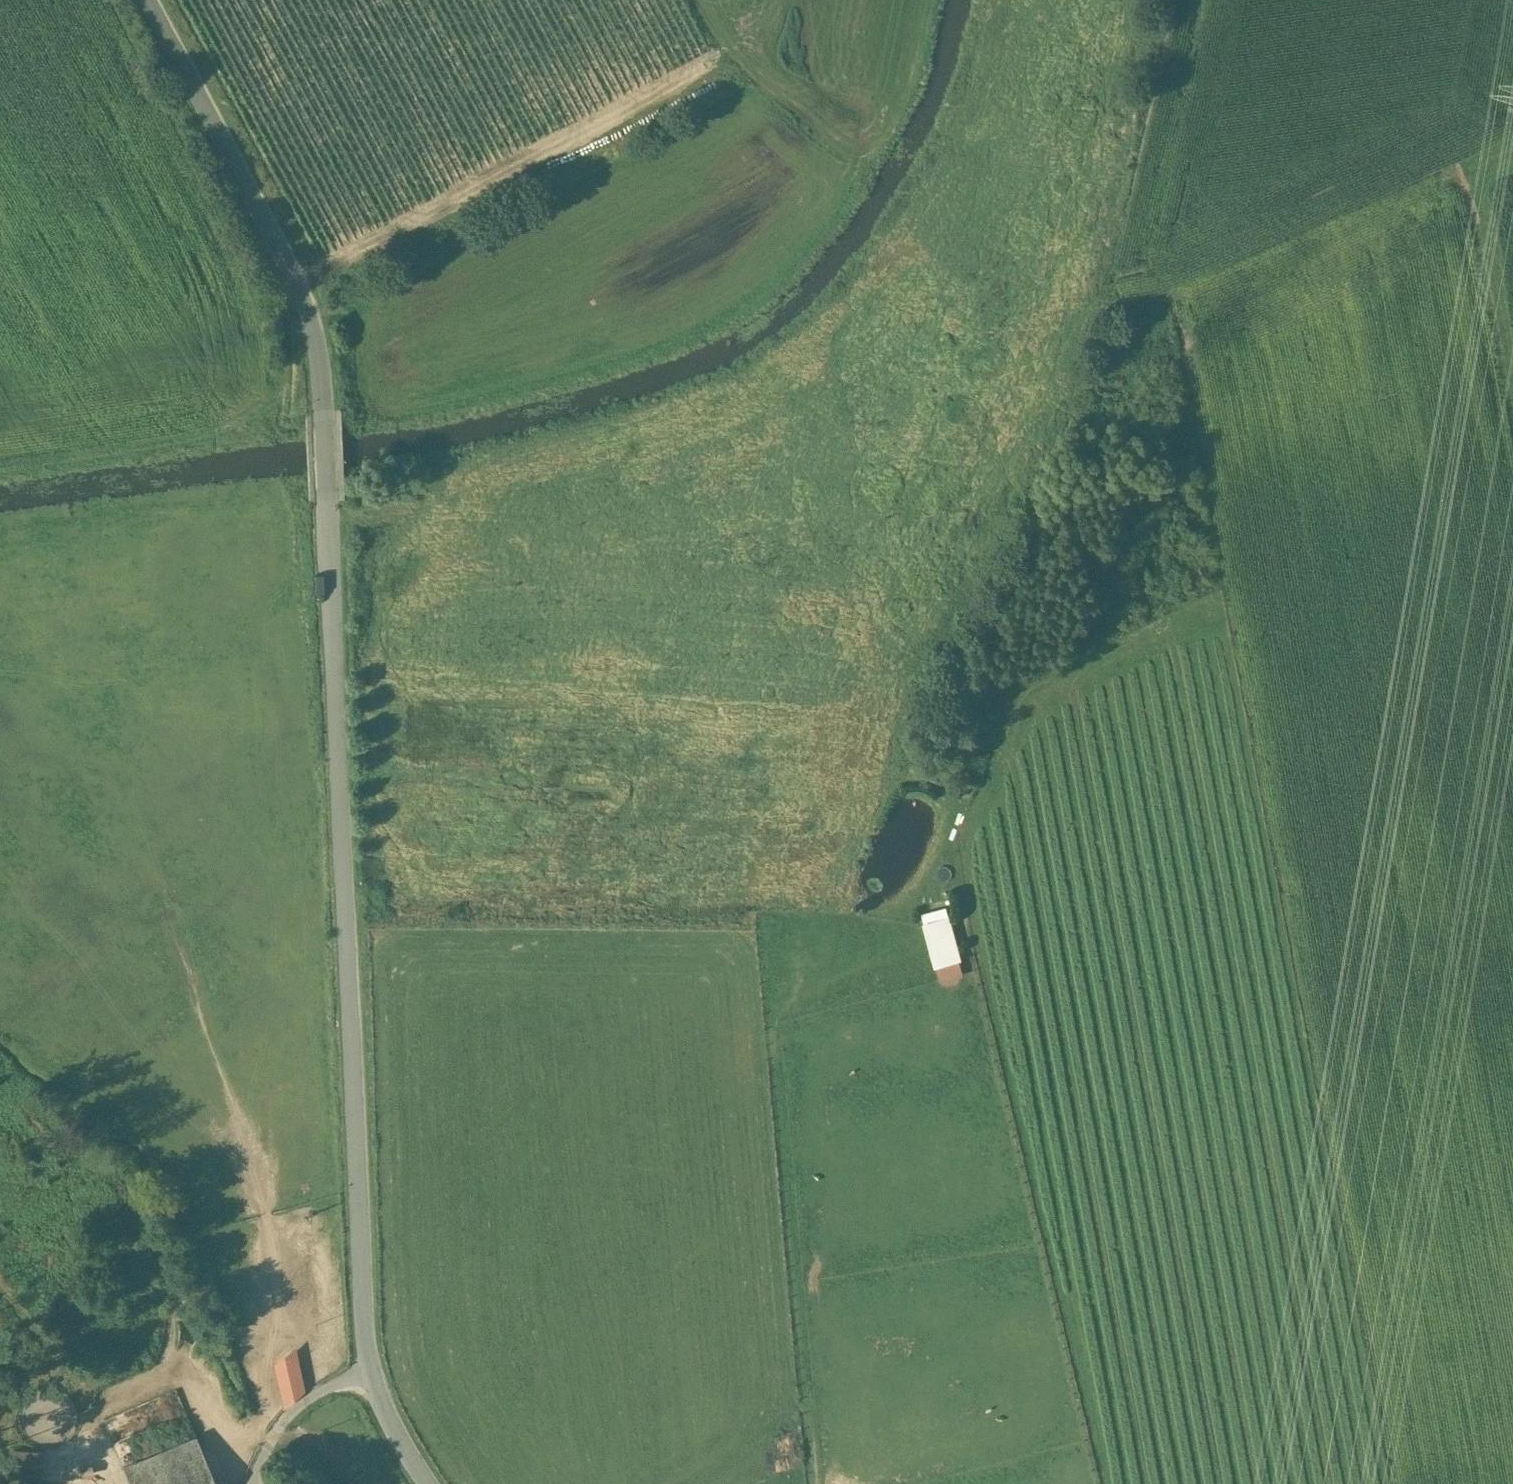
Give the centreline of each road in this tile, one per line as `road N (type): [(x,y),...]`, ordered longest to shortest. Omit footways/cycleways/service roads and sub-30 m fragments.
road 1 (unclassified): [(157,0),(315,298),(330,401),(367,1290),(388,1399),(441,1483)]

